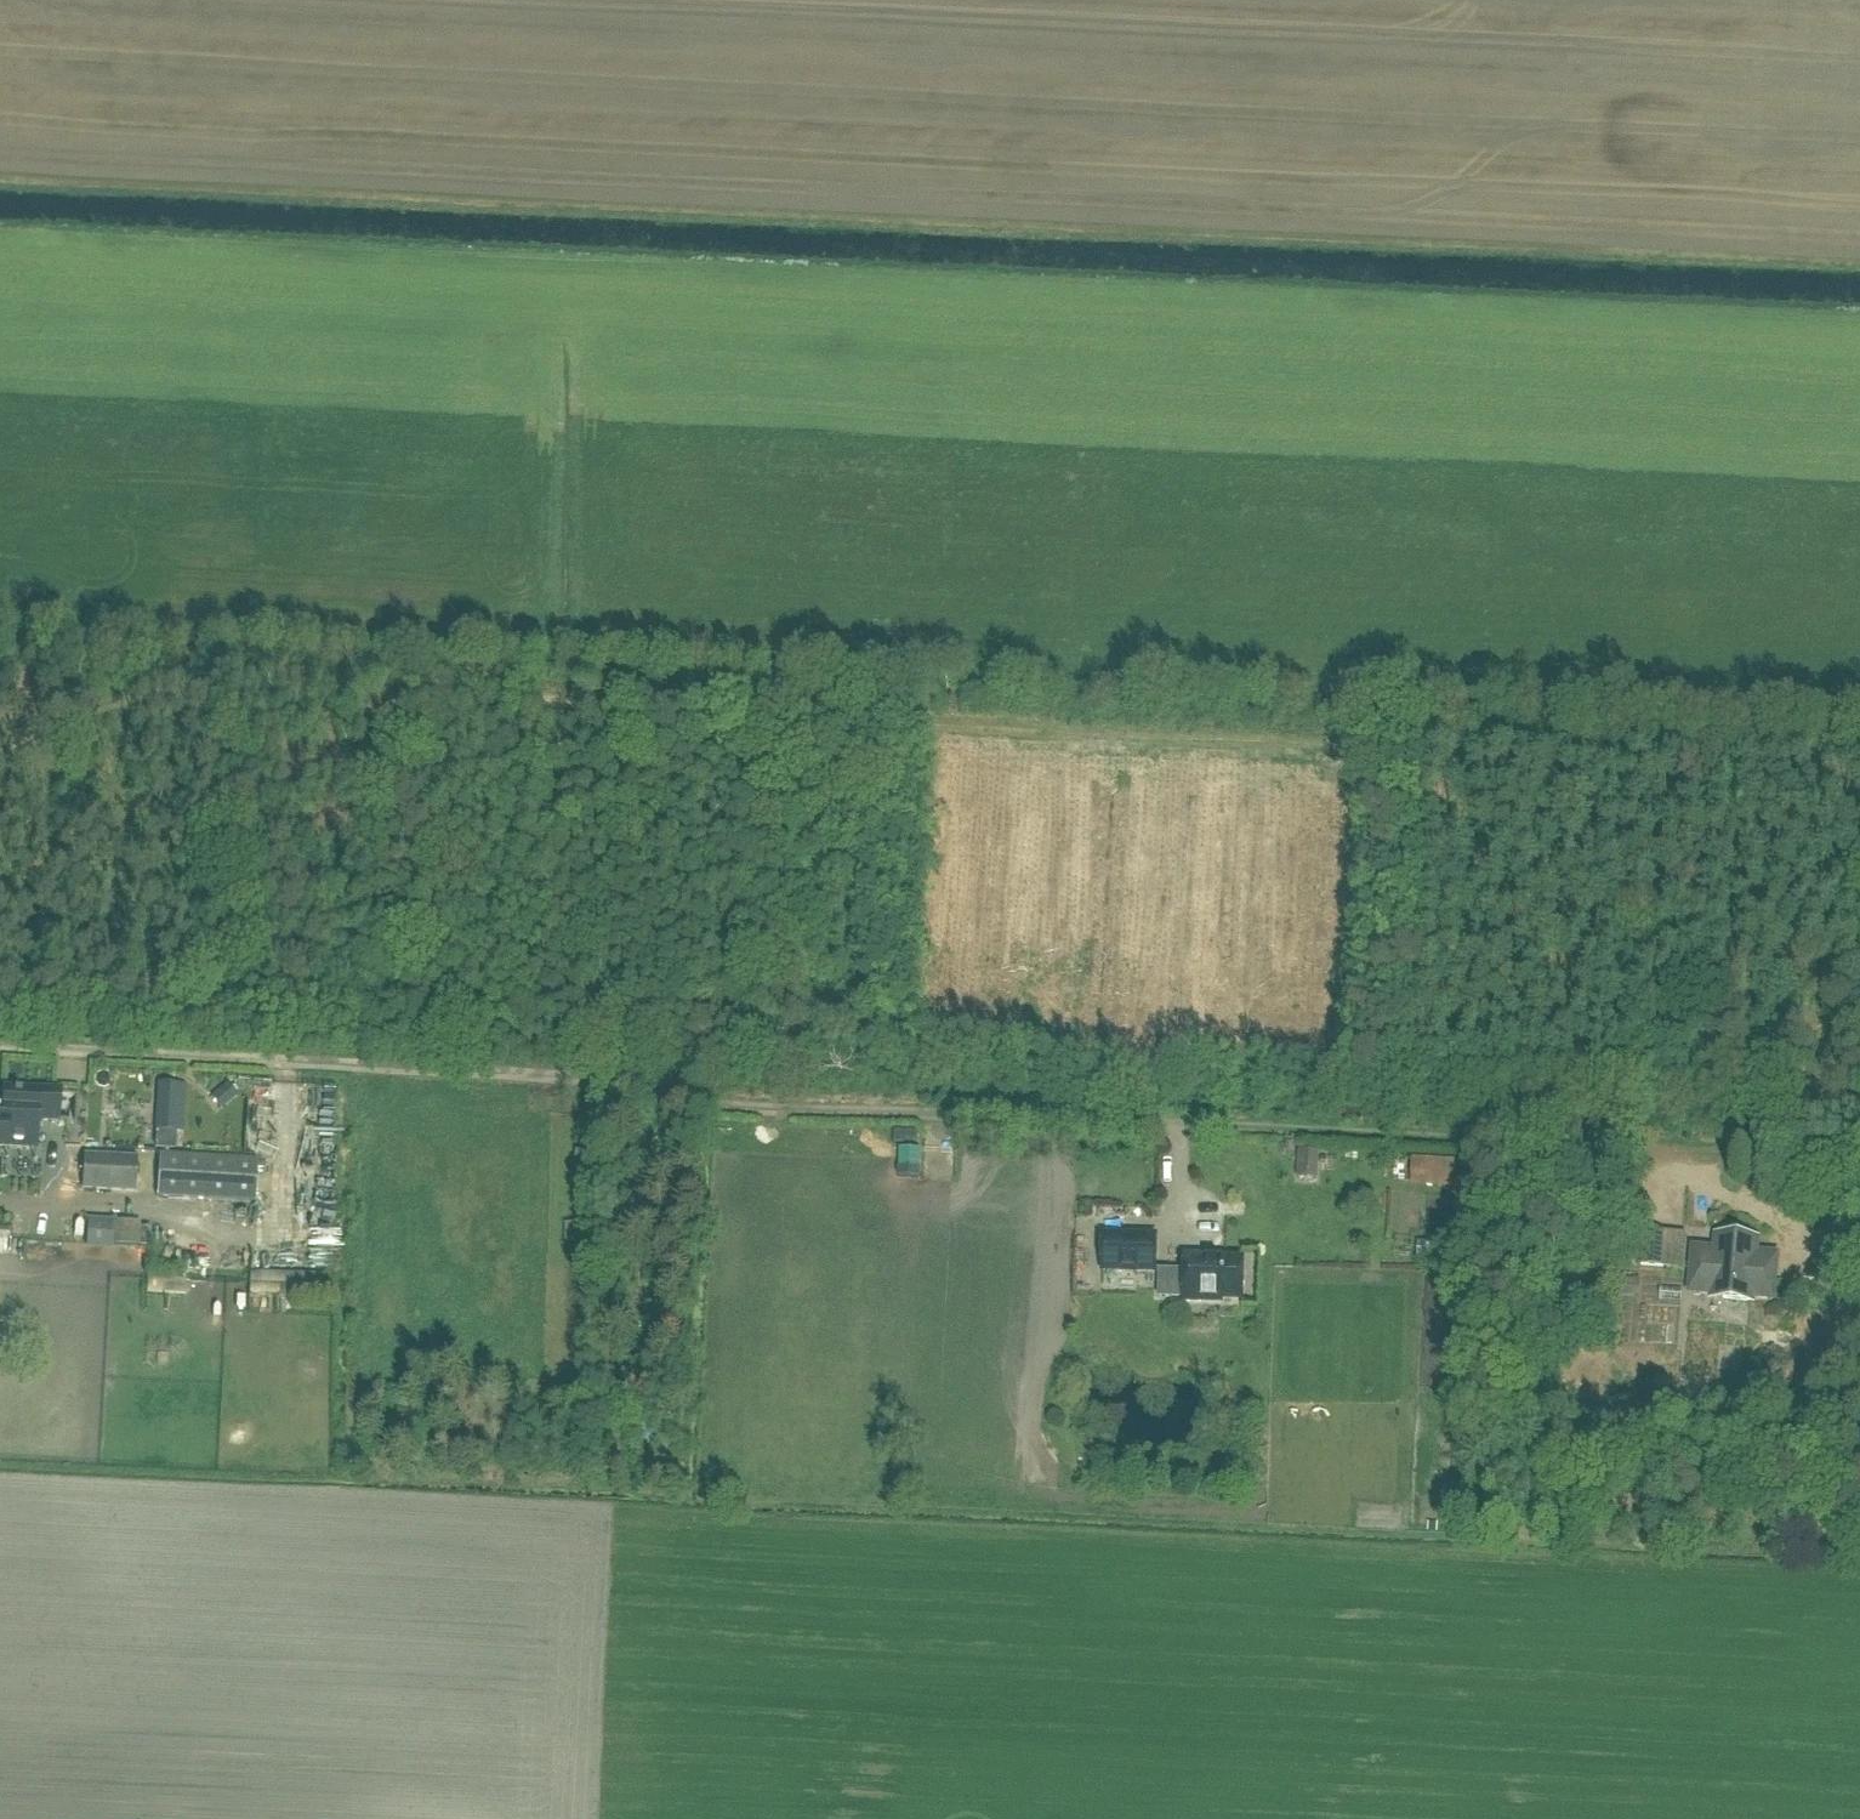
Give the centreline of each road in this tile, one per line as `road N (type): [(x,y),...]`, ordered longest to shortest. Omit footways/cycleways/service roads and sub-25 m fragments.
road 1 (track): [(1859,1156),(719,1109),(537,1074),(0,1046)]
road 2 (track): [(0,167),(408,186)]

